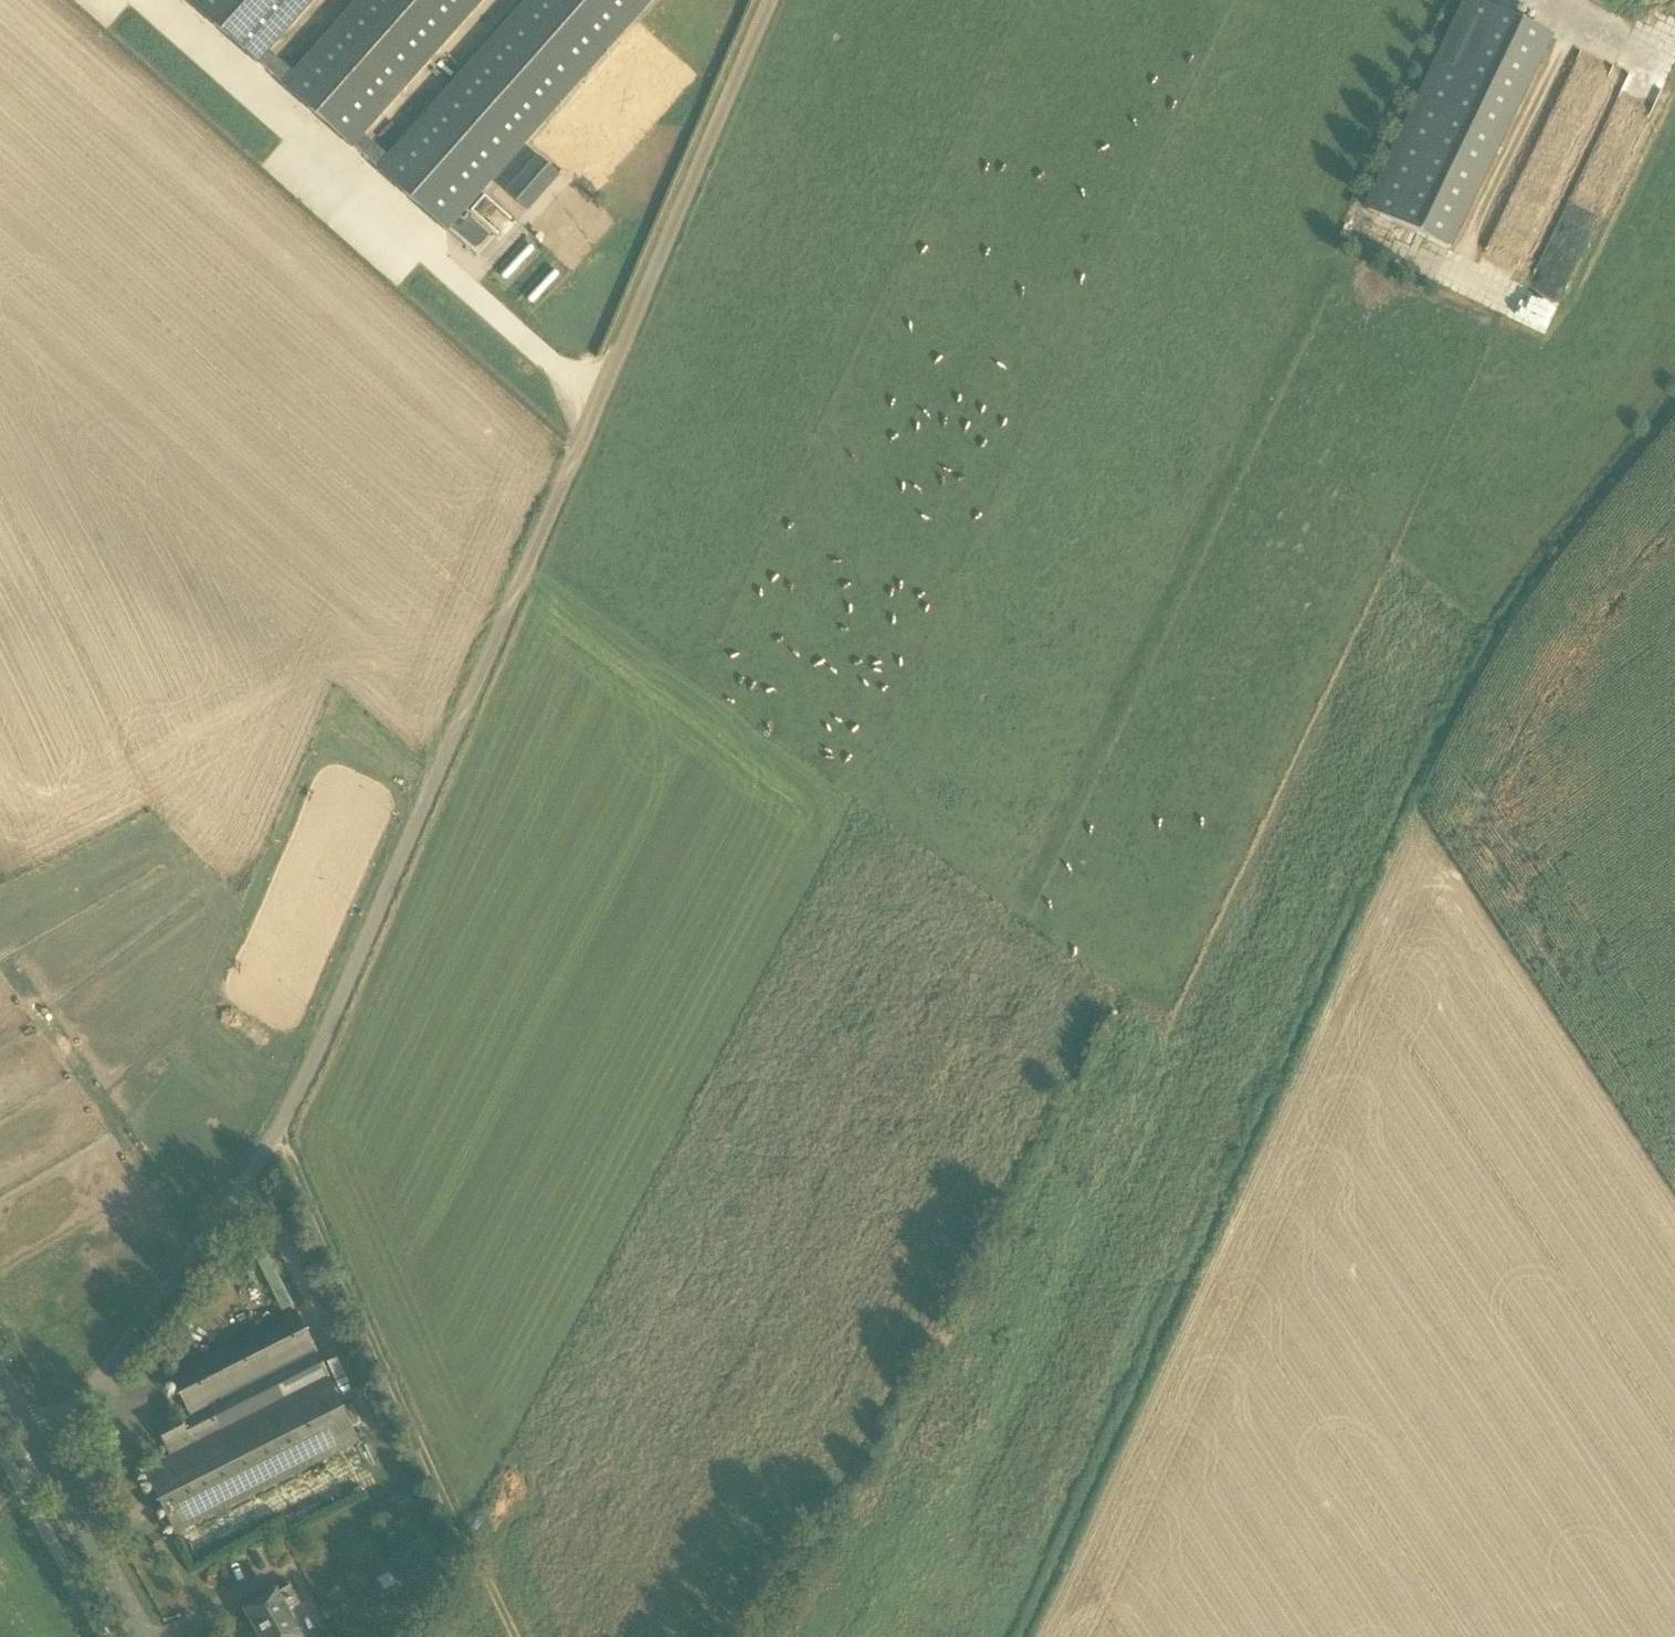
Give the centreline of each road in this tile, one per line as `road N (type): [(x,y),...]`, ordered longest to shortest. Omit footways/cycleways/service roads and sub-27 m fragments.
road 1 (unclassified): [(34,1455),(163,1302),(273,1148),(319,1060),(773,0)]
road 2 (tertiary): [(140,1636),(34,1455)]

